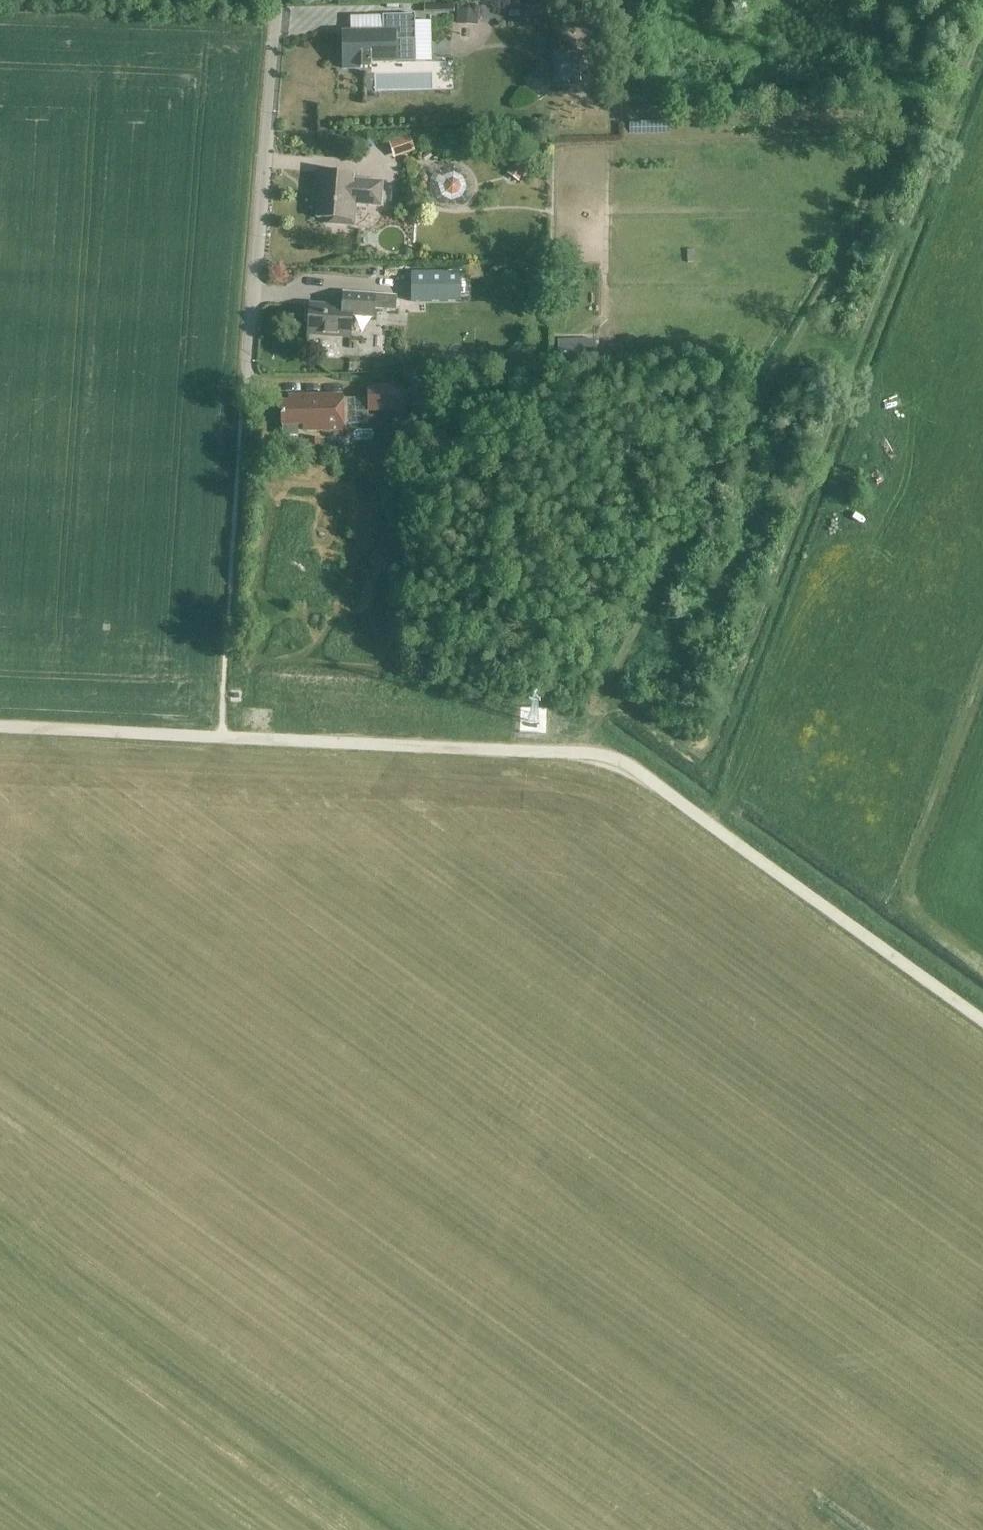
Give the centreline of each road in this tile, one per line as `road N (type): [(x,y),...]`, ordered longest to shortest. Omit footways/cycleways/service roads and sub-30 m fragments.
road 1 (residential): [(246,369),(278,0)]

